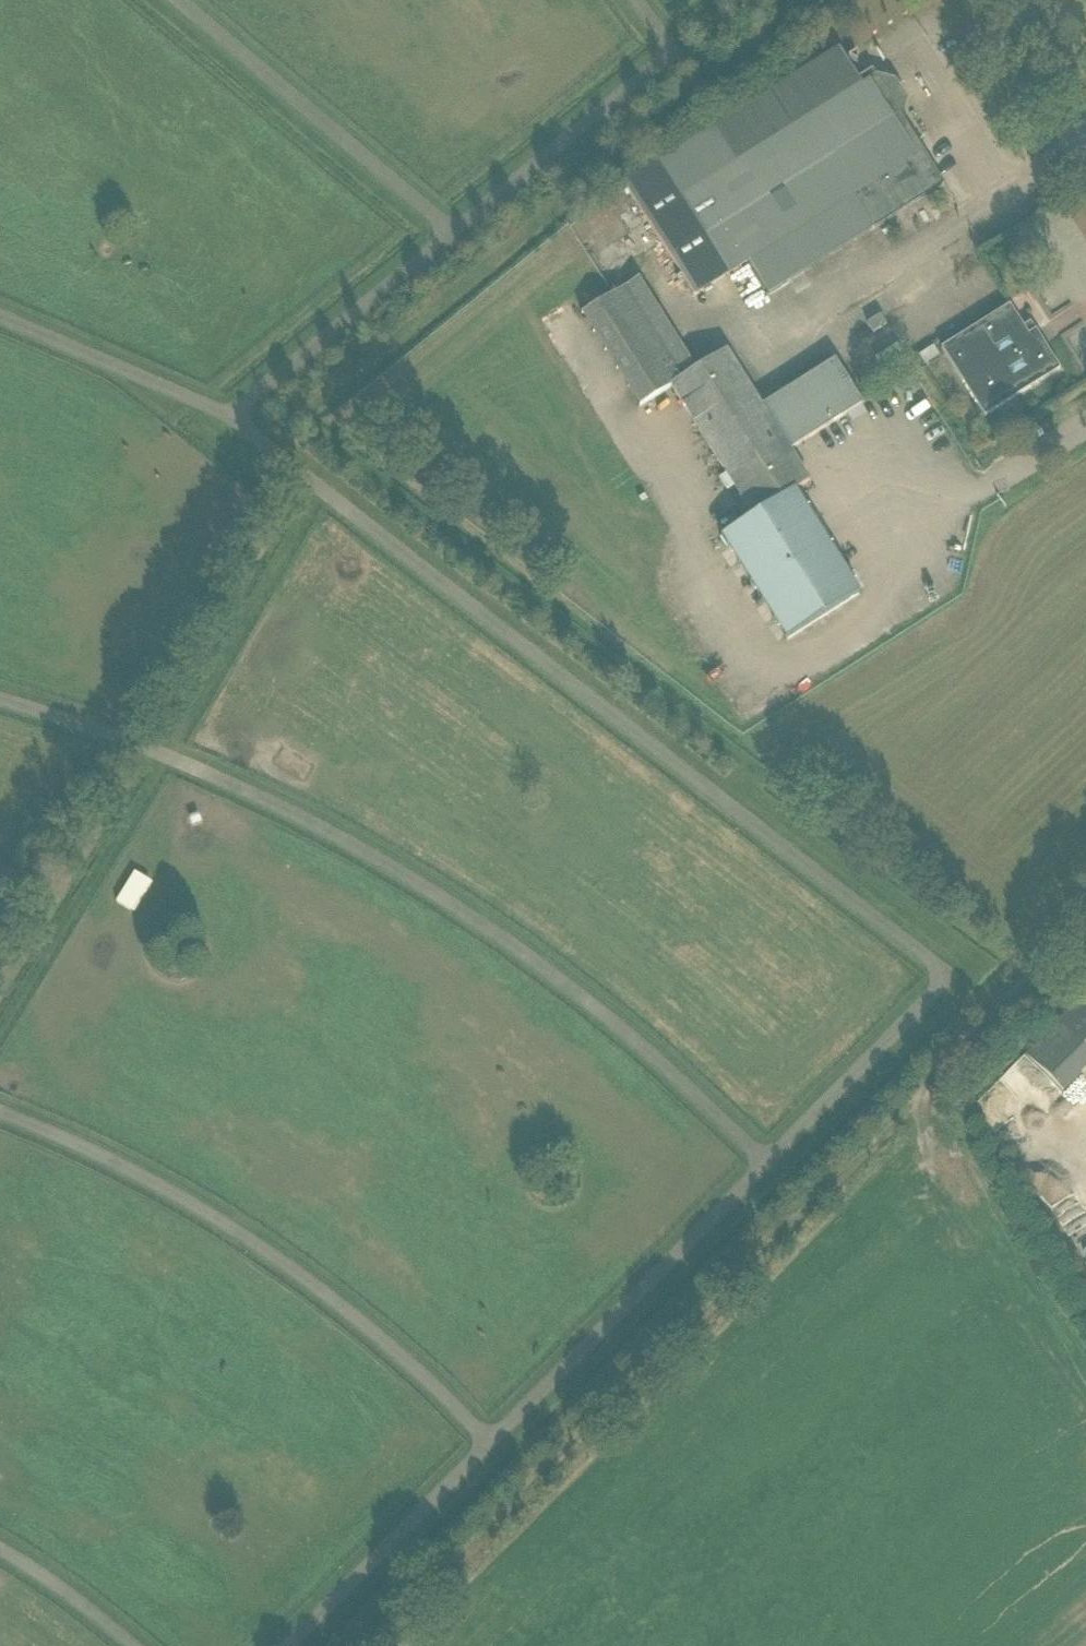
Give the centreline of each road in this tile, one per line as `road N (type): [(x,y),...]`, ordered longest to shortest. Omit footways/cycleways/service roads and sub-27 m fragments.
road 1 (track): [(360,1645),(1085,922)]
road 2 (unclassified): [(1085,118),(1012,0)]

